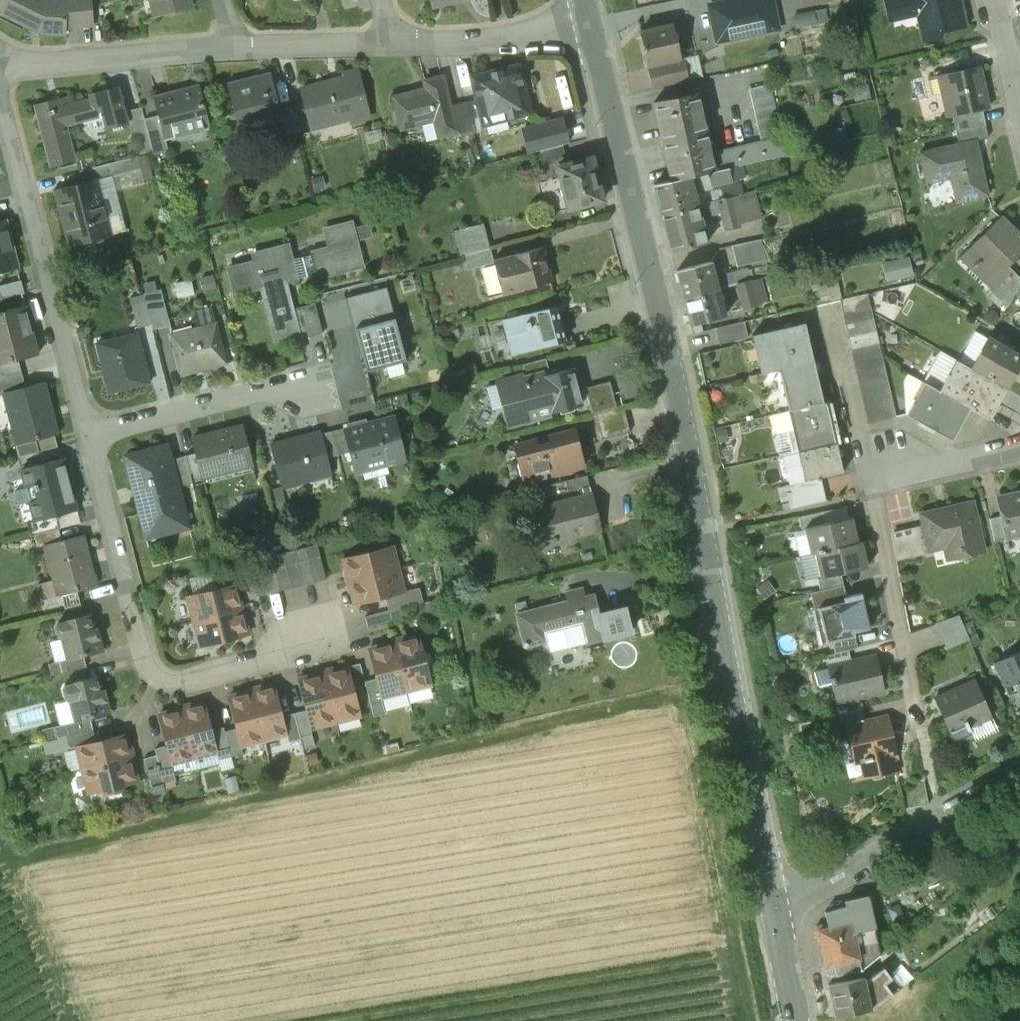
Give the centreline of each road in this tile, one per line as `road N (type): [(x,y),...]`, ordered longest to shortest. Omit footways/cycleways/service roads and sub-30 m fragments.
road 1 (secondary): [(777,911),(706,531),(592,32)]
road 2 (residential): [(92,420),(155,667),(174,681),(206,679),(283,654),(318,630)]
road 3 (residential): [(0,94),(92,420)]
road 4 (residential): [(1019,776),(777,911)]
road 5 (residential): [(868,474),(920,728)]
road 6 (residential): [(0,67),(232,43)]
road 7 (residential): [(92,420),(229,384),(308,375)]
road 8 (residential): [(395,43),(592,32)]
road 9 (residential): [(832,309),(868,474)]
road 10 (residential): [(232,43),(395,43)]
road 11 (residential): [(1019,432),(868,474)]

